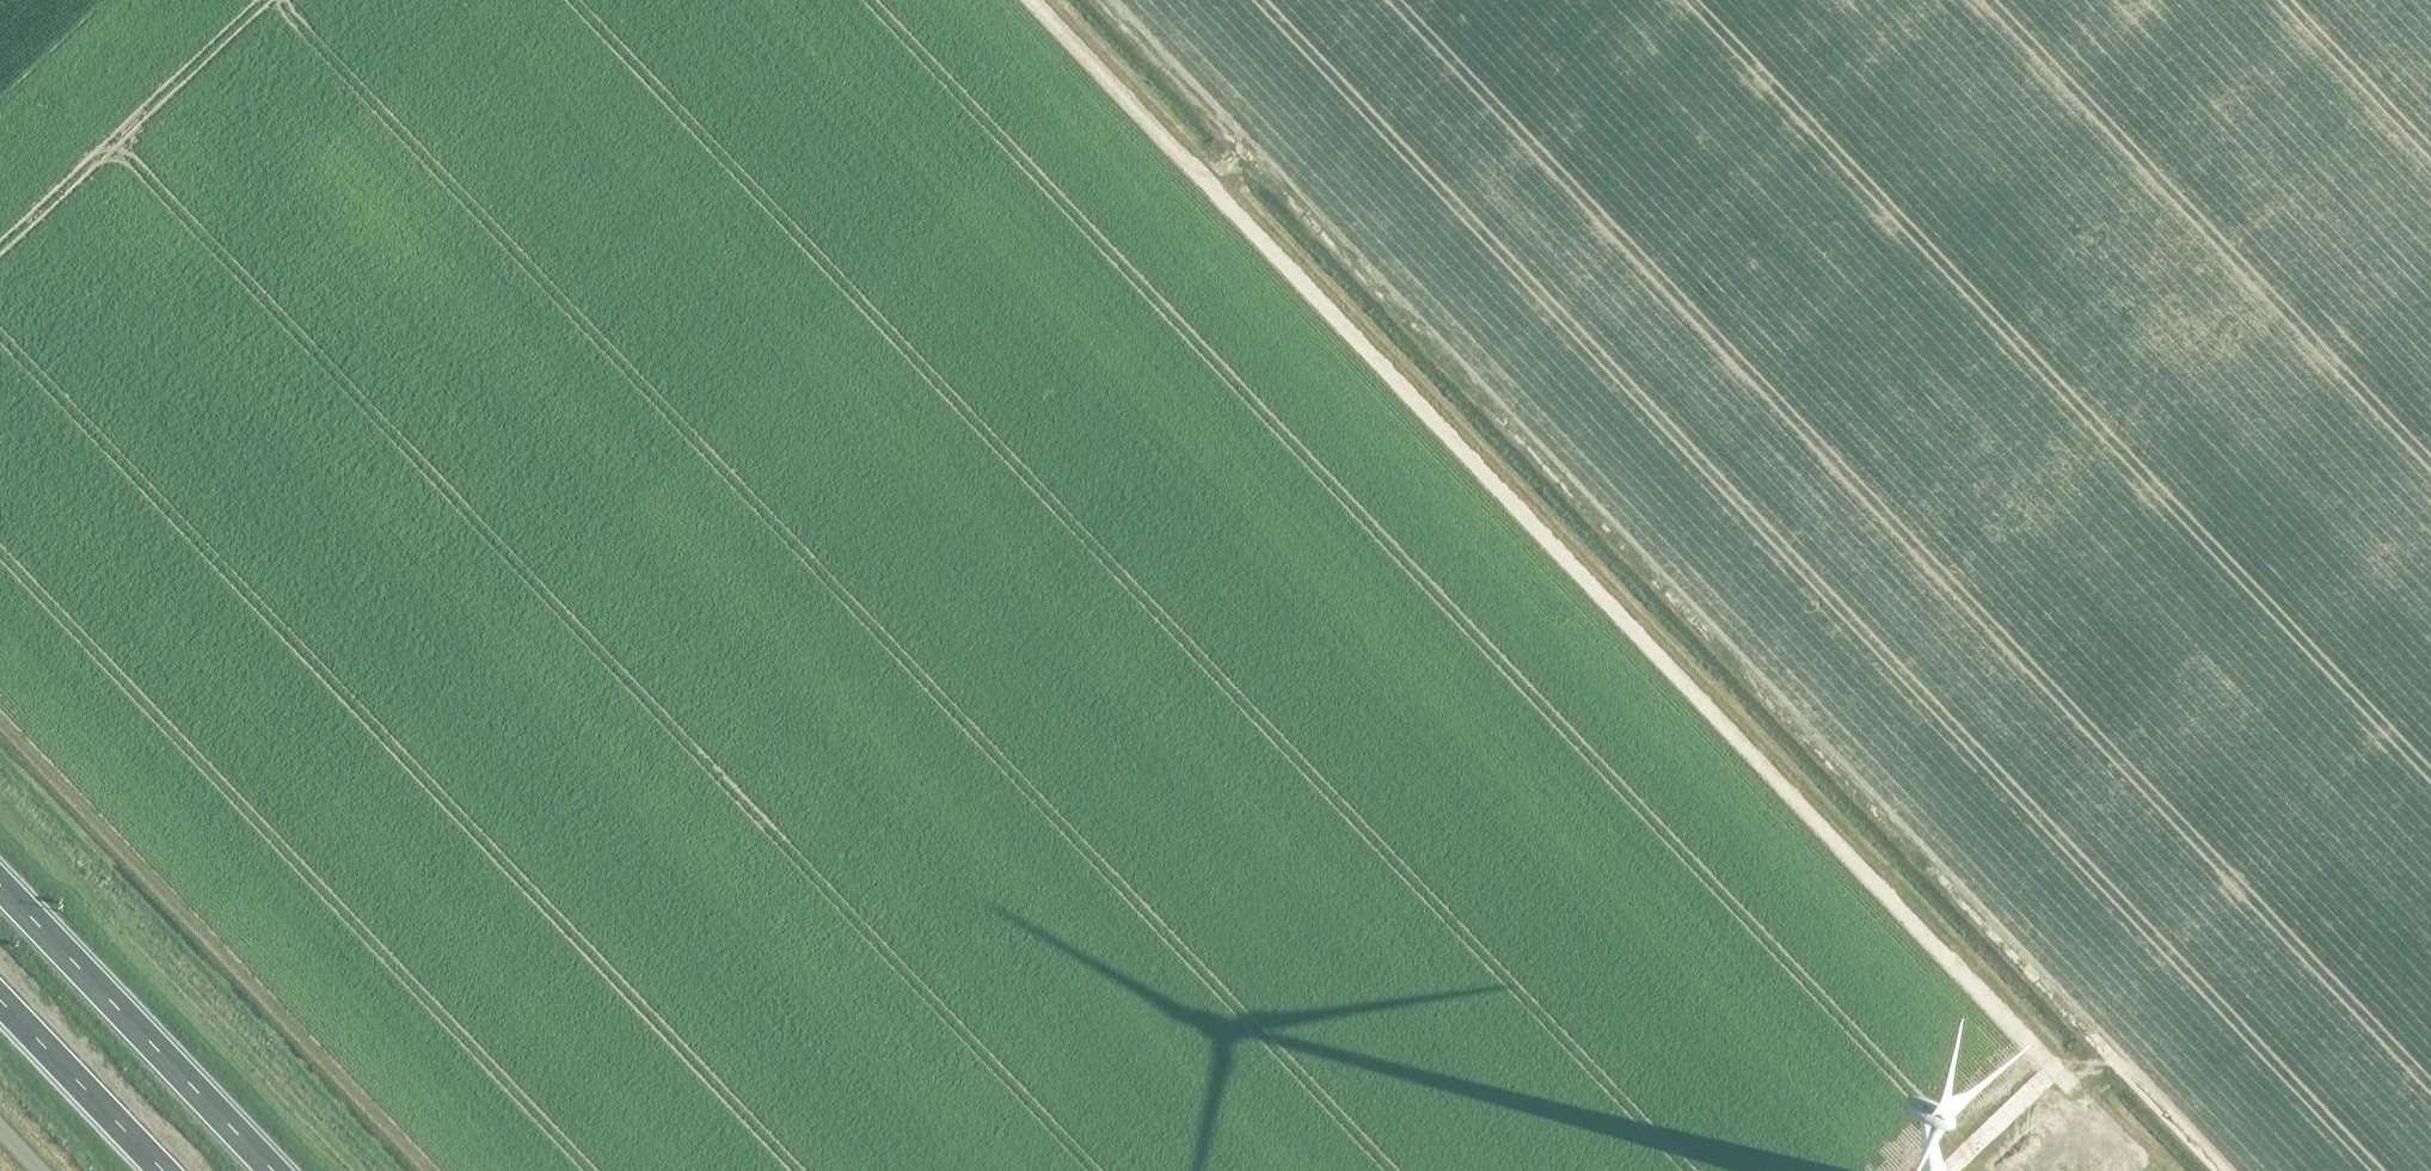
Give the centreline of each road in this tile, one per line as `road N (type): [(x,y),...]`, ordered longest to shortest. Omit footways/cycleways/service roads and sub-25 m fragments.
road 1 (trunk): [(280,1170),(0,876)]
road 2 (trunk): [(0,1010),(154,1170)]

